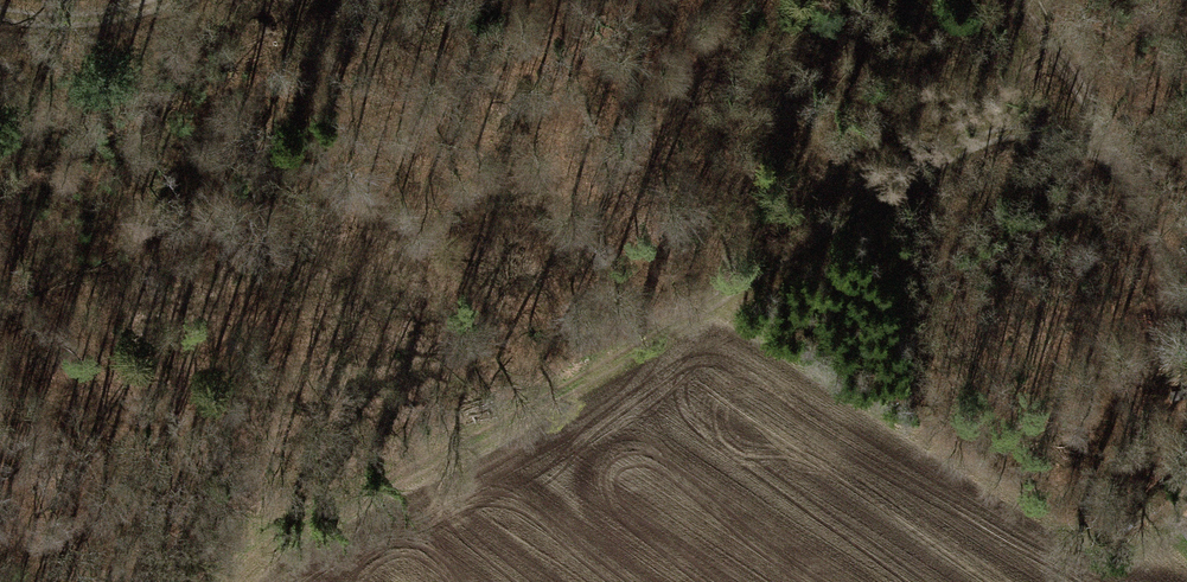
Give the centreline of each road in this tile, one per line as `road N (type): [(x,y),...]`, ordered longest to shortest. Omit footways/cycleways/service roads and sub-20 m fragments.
road 1 (track): [(216,581),(308,515),(680,318),(993,133),(1028,131),(1078,144),(1116,167)]
road 2 (track): [(1022,0),(1088,85),(1116,167),(1186,310)]
road 3 (track): [(0,12),(36,20),(129,14),(160,0)]
road 4 (track): [(993,133),(1018,79),(1031,12)]

